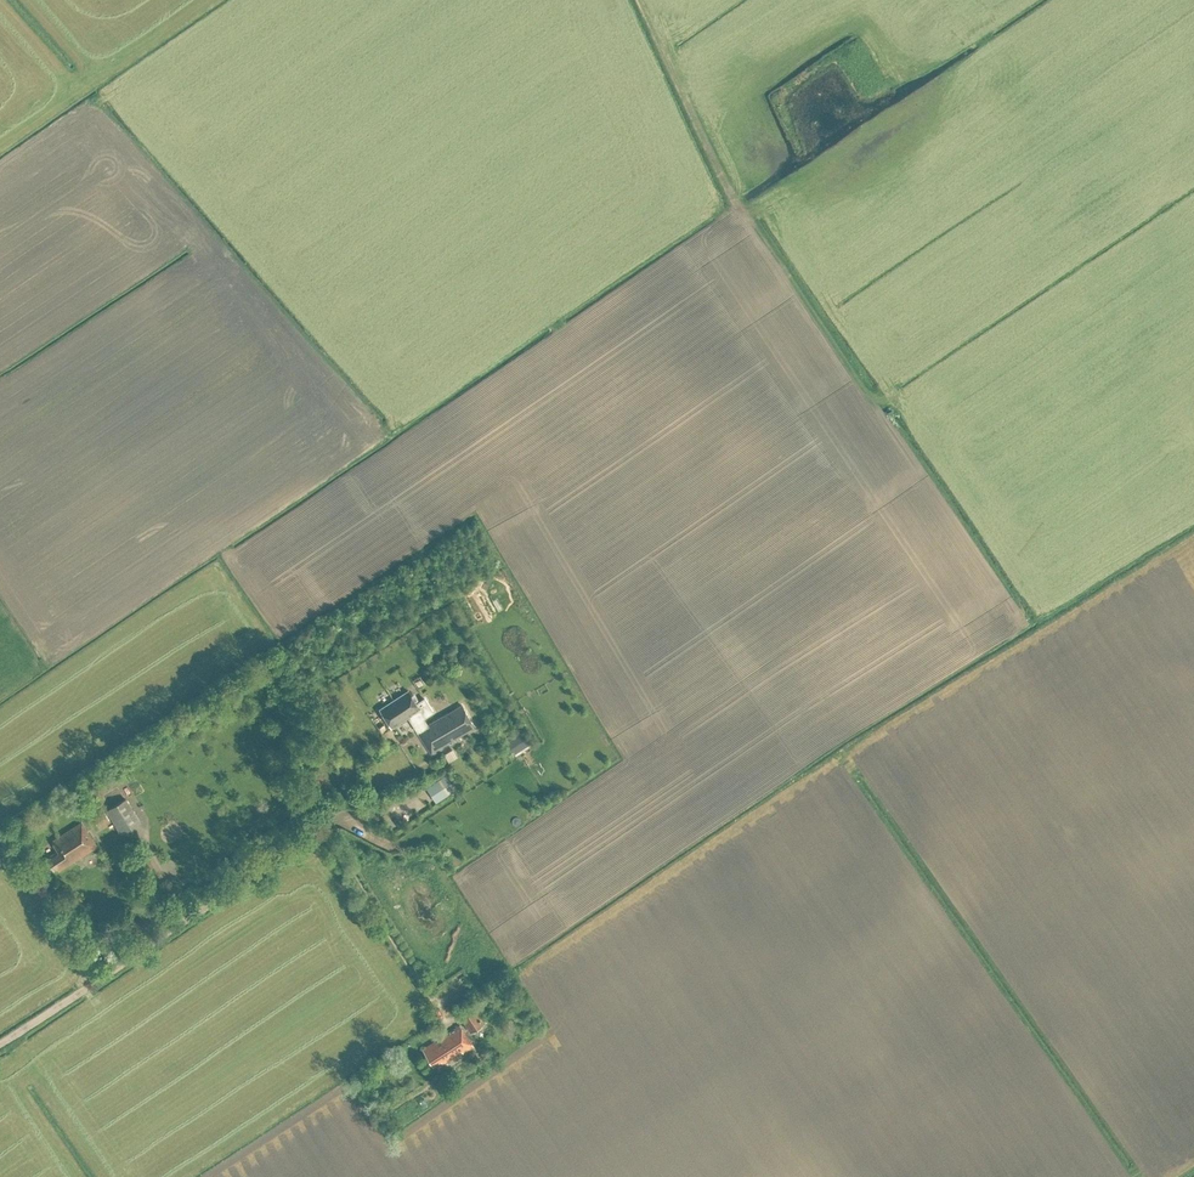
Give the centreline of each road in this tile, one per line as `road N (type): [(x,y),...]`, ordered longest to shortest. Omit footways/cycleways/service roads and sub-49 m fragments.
road 1 (track): [(0,1041),(316,834),(330,839),(445,1017)]

